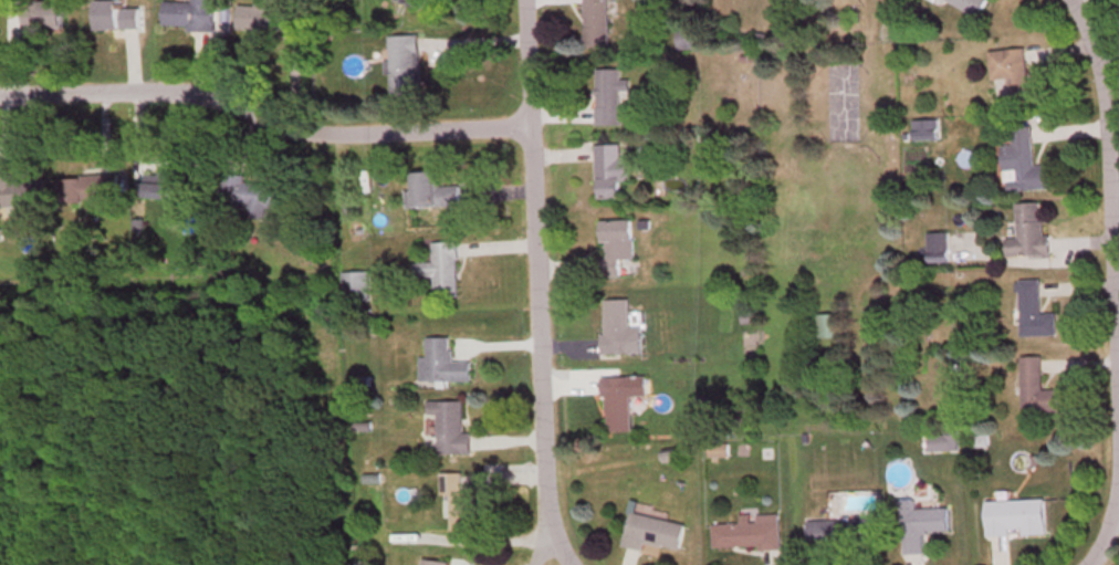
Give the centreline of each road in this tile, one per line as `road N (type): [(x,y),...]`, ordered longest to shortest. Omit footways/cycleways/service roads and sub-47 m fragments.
road 1 (residential): [(1083,564),(1113,481),(1117,443),(1110,189),(1097,101),(1067,0)]
road 2 (residential): [(571,564),(551,522),(541,453),(519,0)]
road 3 (residential): [(0,92),(190,95),(323,134),(525,128)]

